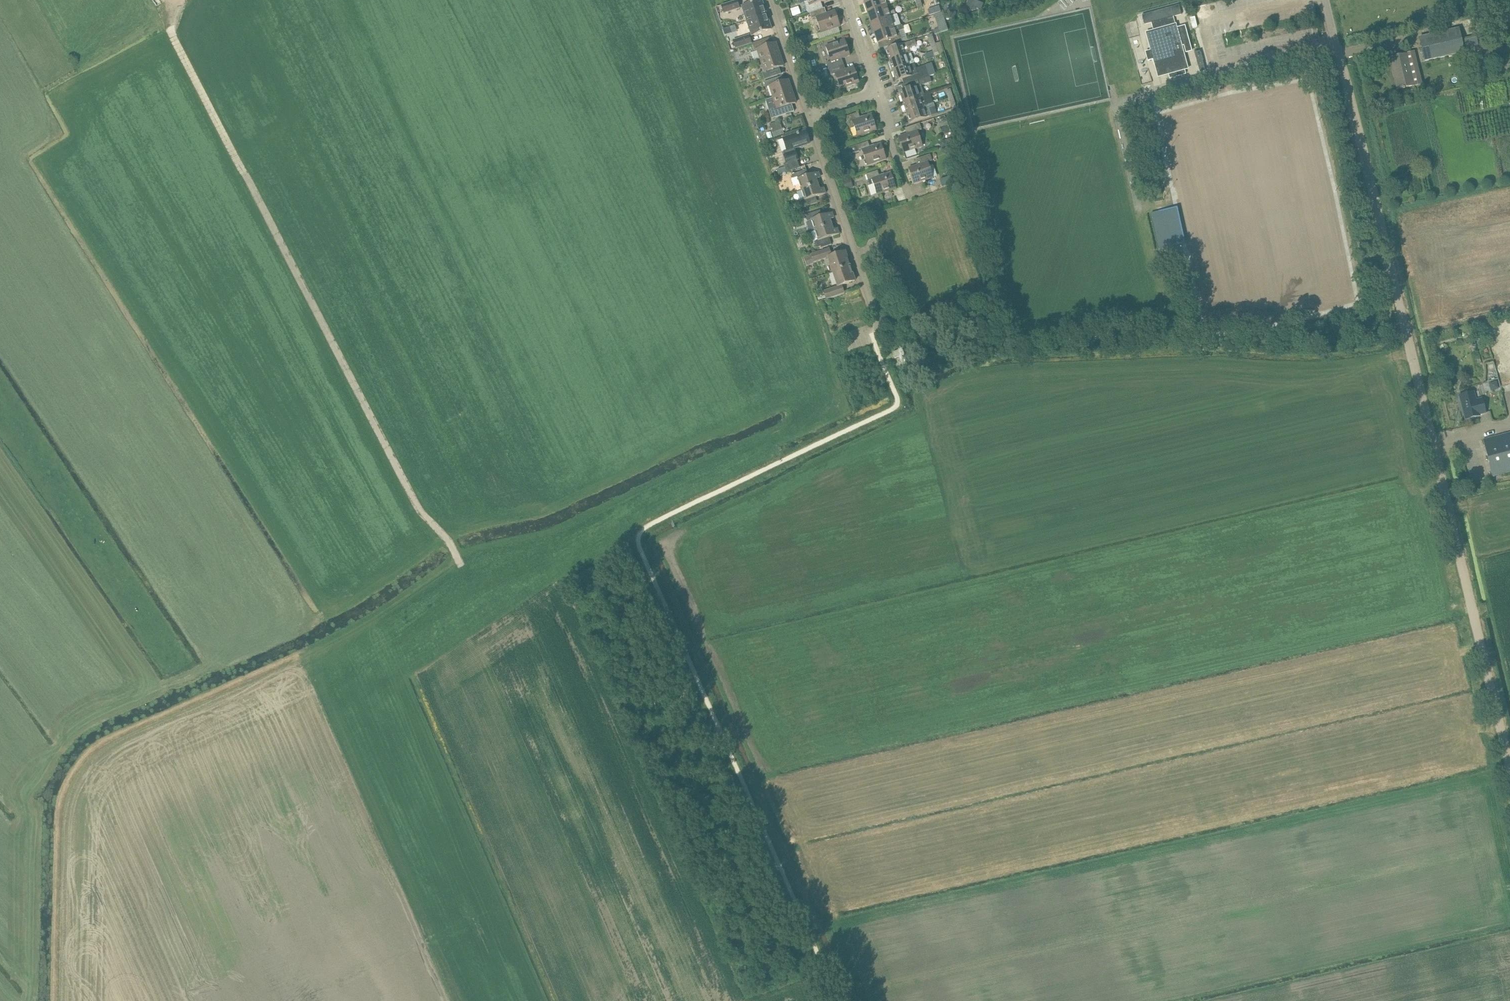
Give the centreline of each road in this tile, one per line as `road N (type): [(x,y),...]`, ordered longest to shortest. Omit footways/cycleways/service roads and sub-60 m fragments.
road 1 (unclassified): [(1509,782),(1325,0)]
road 2 (residential): [(869,329),(876,315),(808,114)]
road 3 (residential): [(808,114),(770,0)]

